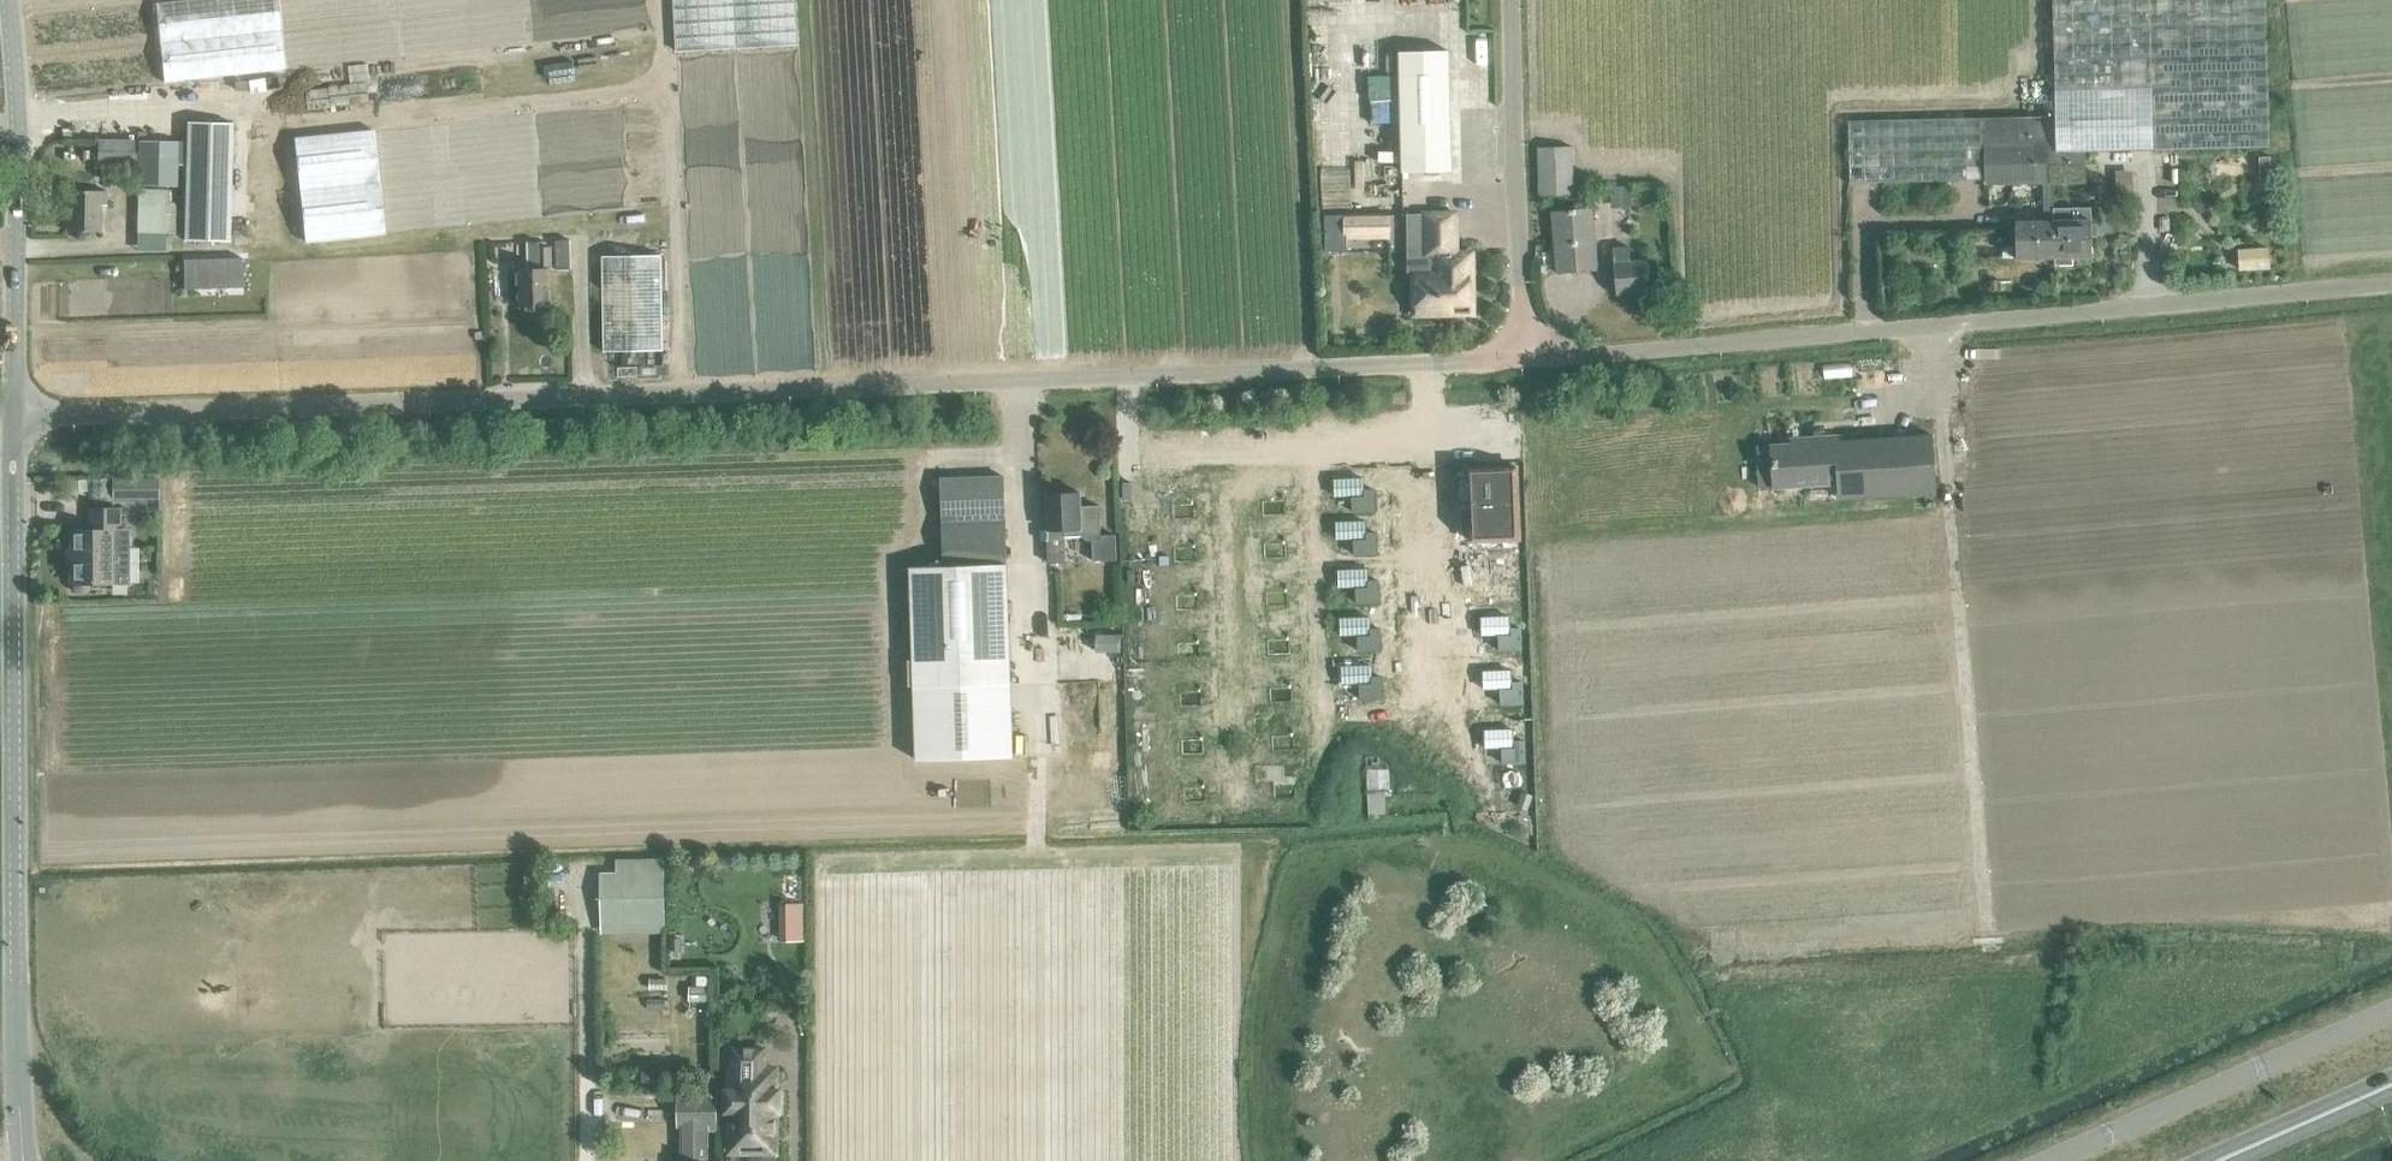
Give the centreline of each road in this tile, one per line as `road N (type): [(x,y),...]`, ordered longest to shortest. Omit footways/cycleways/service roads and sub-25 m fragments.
road 1 (unclassified): [(14,415),(1162,379),(1526,358)]
road 2 (unclassified): [(1526,358),(2391,290)]
road 3 (track): [(1988,939),(1938,328)]
road 4 (track): [(1833,336),(1830,116),(1844,107),(2028,103),(2034,0)]
road 5 (unclassified): [(15,873),(14,415)]
road 6 (unclassified): [(14,415),(10,0)]
road 7 (unclassified): [(1526,358),(1514,0)]
road 8 (unclassified): [(15,873),(23,1160)]
road 9 (primary): [(2391,1085),(2222,1160)]

